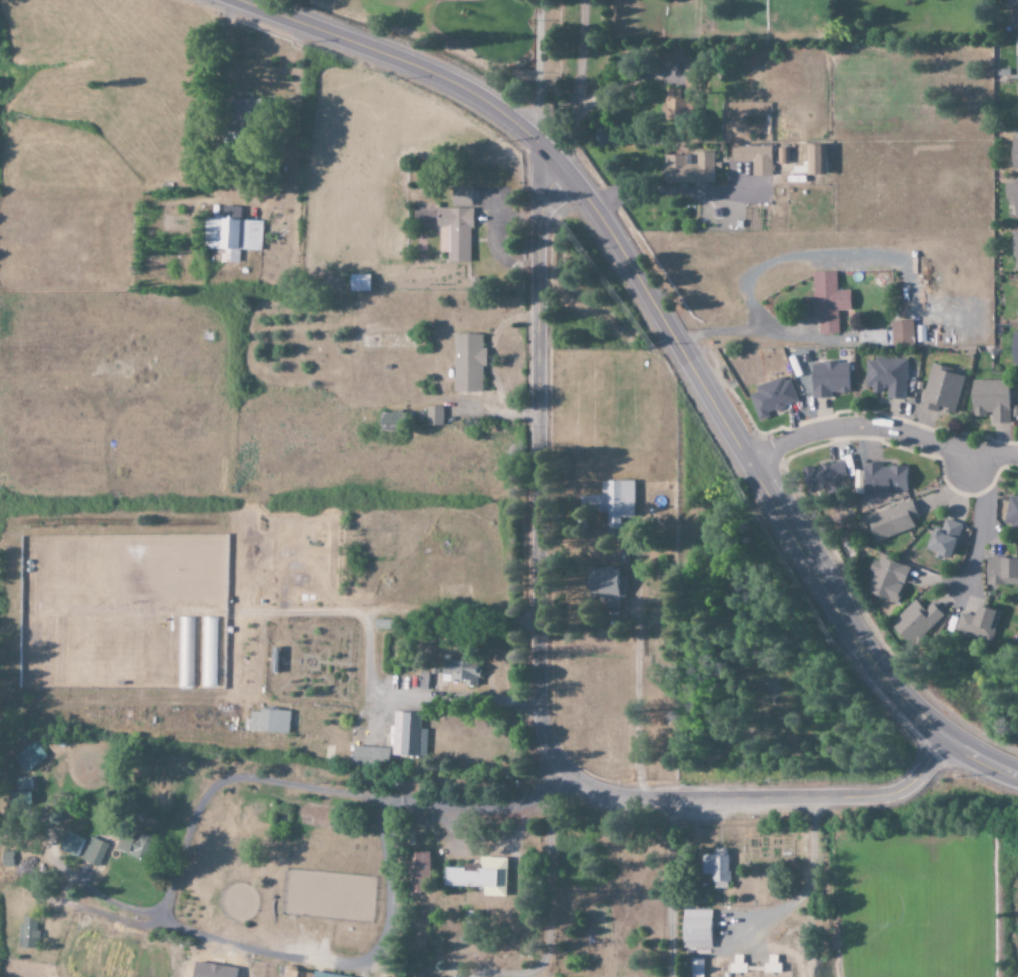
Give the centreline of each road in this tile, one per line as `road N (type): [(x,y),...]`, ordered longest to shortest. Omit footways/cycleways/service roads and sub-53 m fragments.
road 1 (tertiary): [(1017,776),(948,740),(879,672),(625,254),(561,167),(466,91),(242,0)]
road 2 (residential): [(577,185),(545,214),(539,240),(539,704),(557,760),(618,796),(856,797),(902,789),(948,740)]
road 3 (residential): [(749,462),(844,425),(1017,459)]

